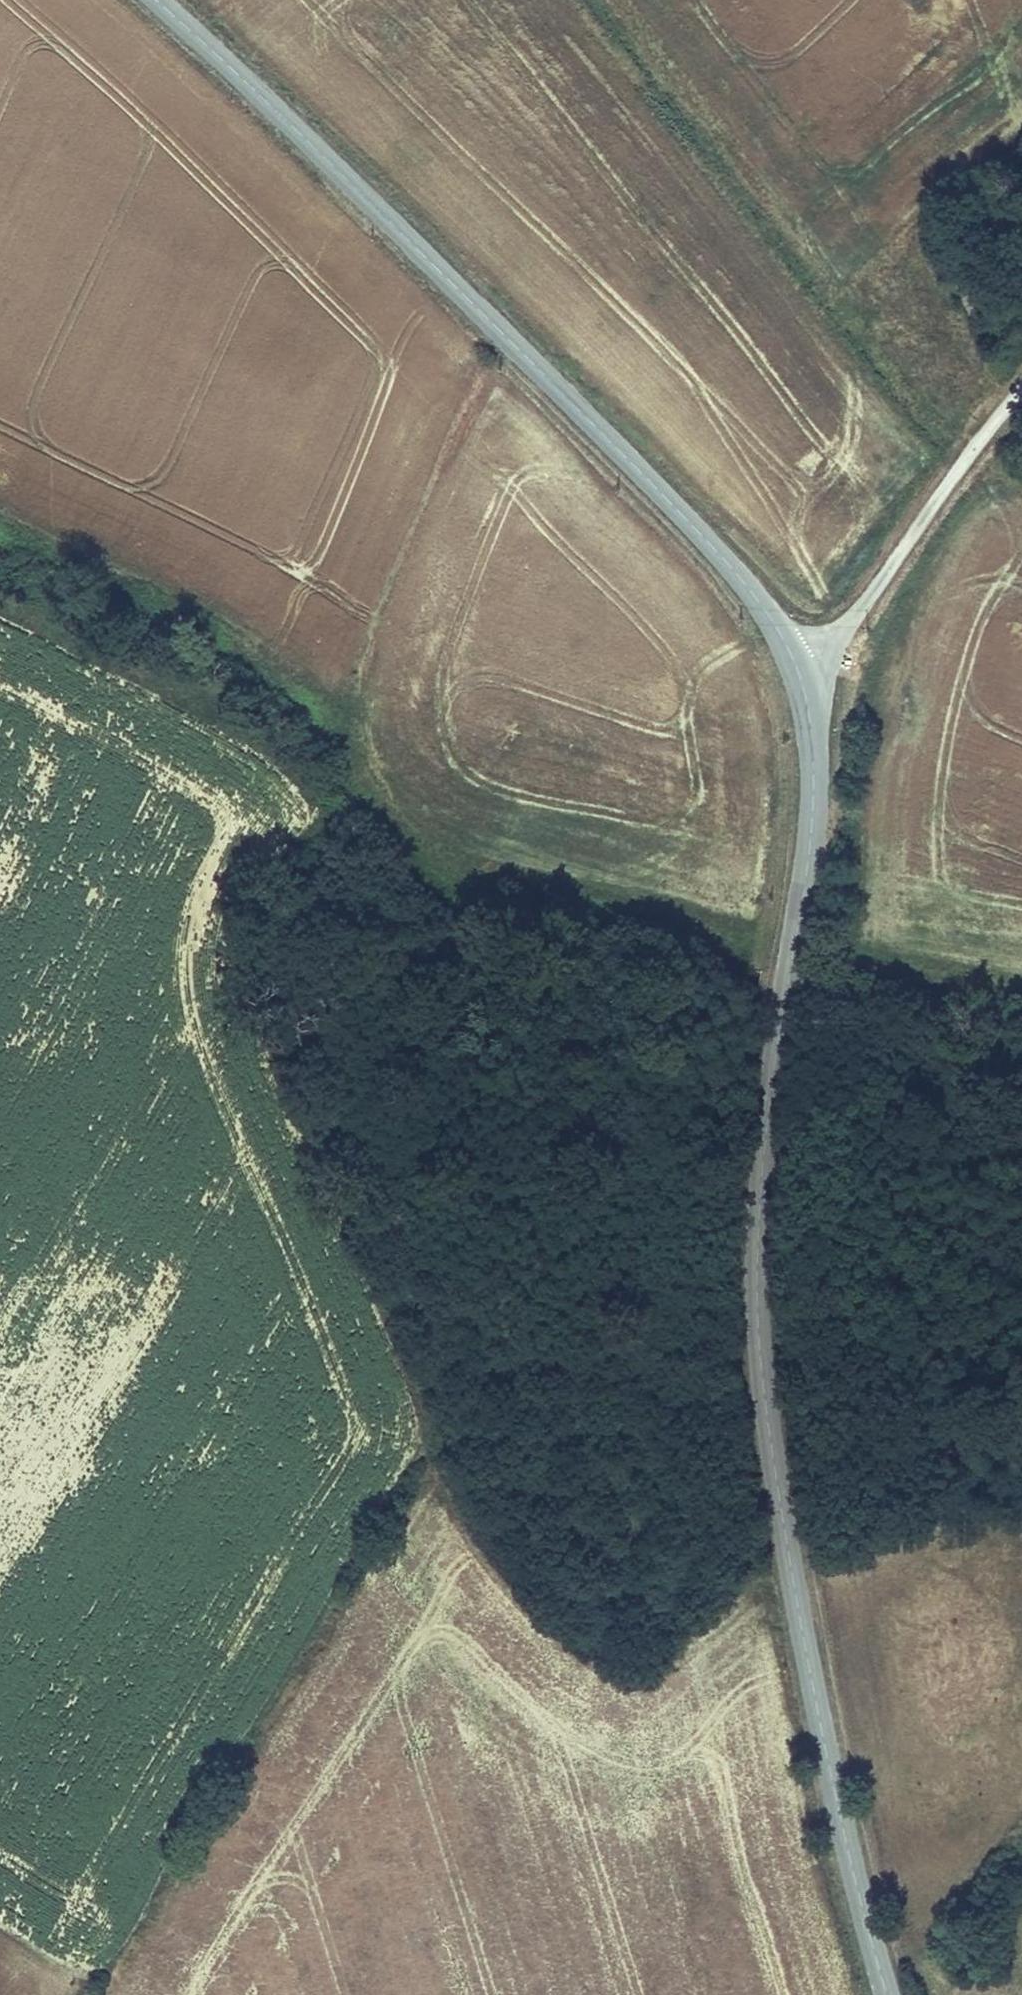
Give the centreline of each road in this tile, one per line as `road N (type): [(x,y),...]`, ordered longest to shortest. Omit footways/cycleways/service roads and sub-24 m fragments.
road 1 (tertiary): [(798,671),(814,779),(810,843),(762,1119),(757,1296),(765,1410),(796,1599),(836,1803),(888,1994)]
road 2 (tertiary): [(156,0),(647,481),(740,578),(798,671)]
road 3 (unclassified): [(1021,388),(852,621),(798,671)]

